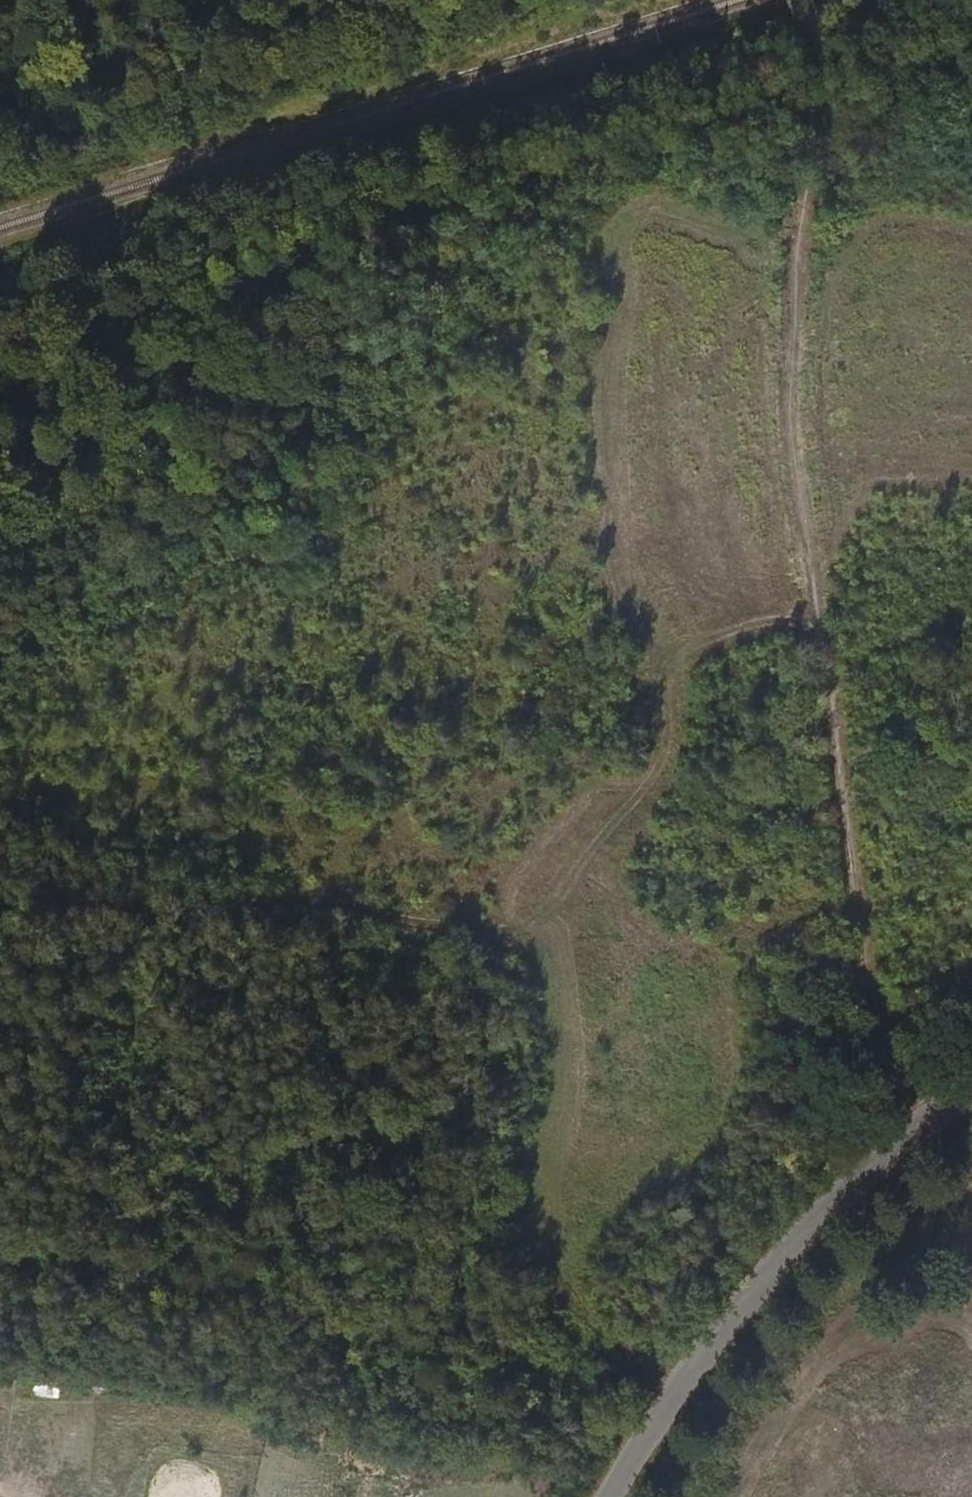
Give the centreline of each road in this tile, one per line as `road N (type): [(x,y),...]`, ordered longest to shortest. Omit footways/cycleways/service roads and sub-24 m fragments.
road 1 (track): [(666,703),(638,774),(554,886),(508,922),(446,920),(382,901),(312,894),(232,905),(0,896)]
road 2 (unclassified): [(612,1496),(698,1364),(921,1118)]

